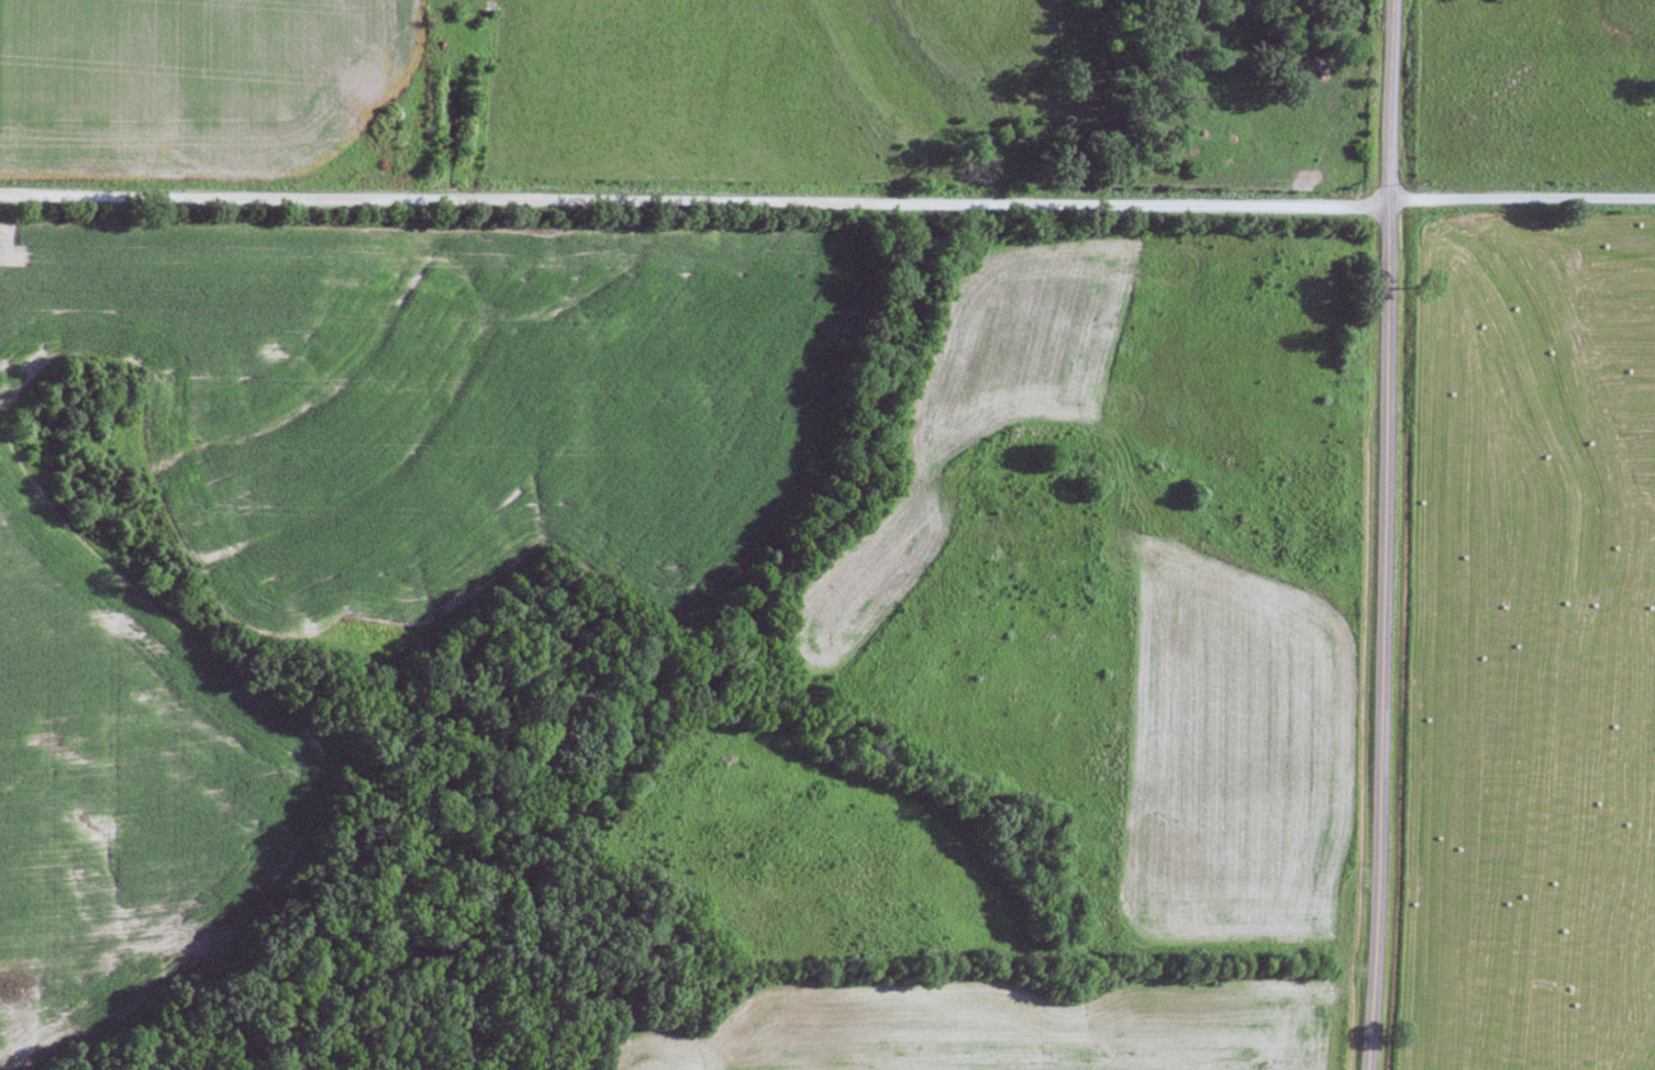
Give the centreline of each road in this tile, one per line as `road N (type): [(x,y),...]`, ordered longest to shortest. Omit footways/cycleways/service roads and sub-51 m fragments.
road 1 (residential): [(0,194),(1384,199)]
road 2 (tertiary): [(1370,1069),(1387,715),(1388,0)]
road 3 (residential): [(1654,201),(1384,199)]

